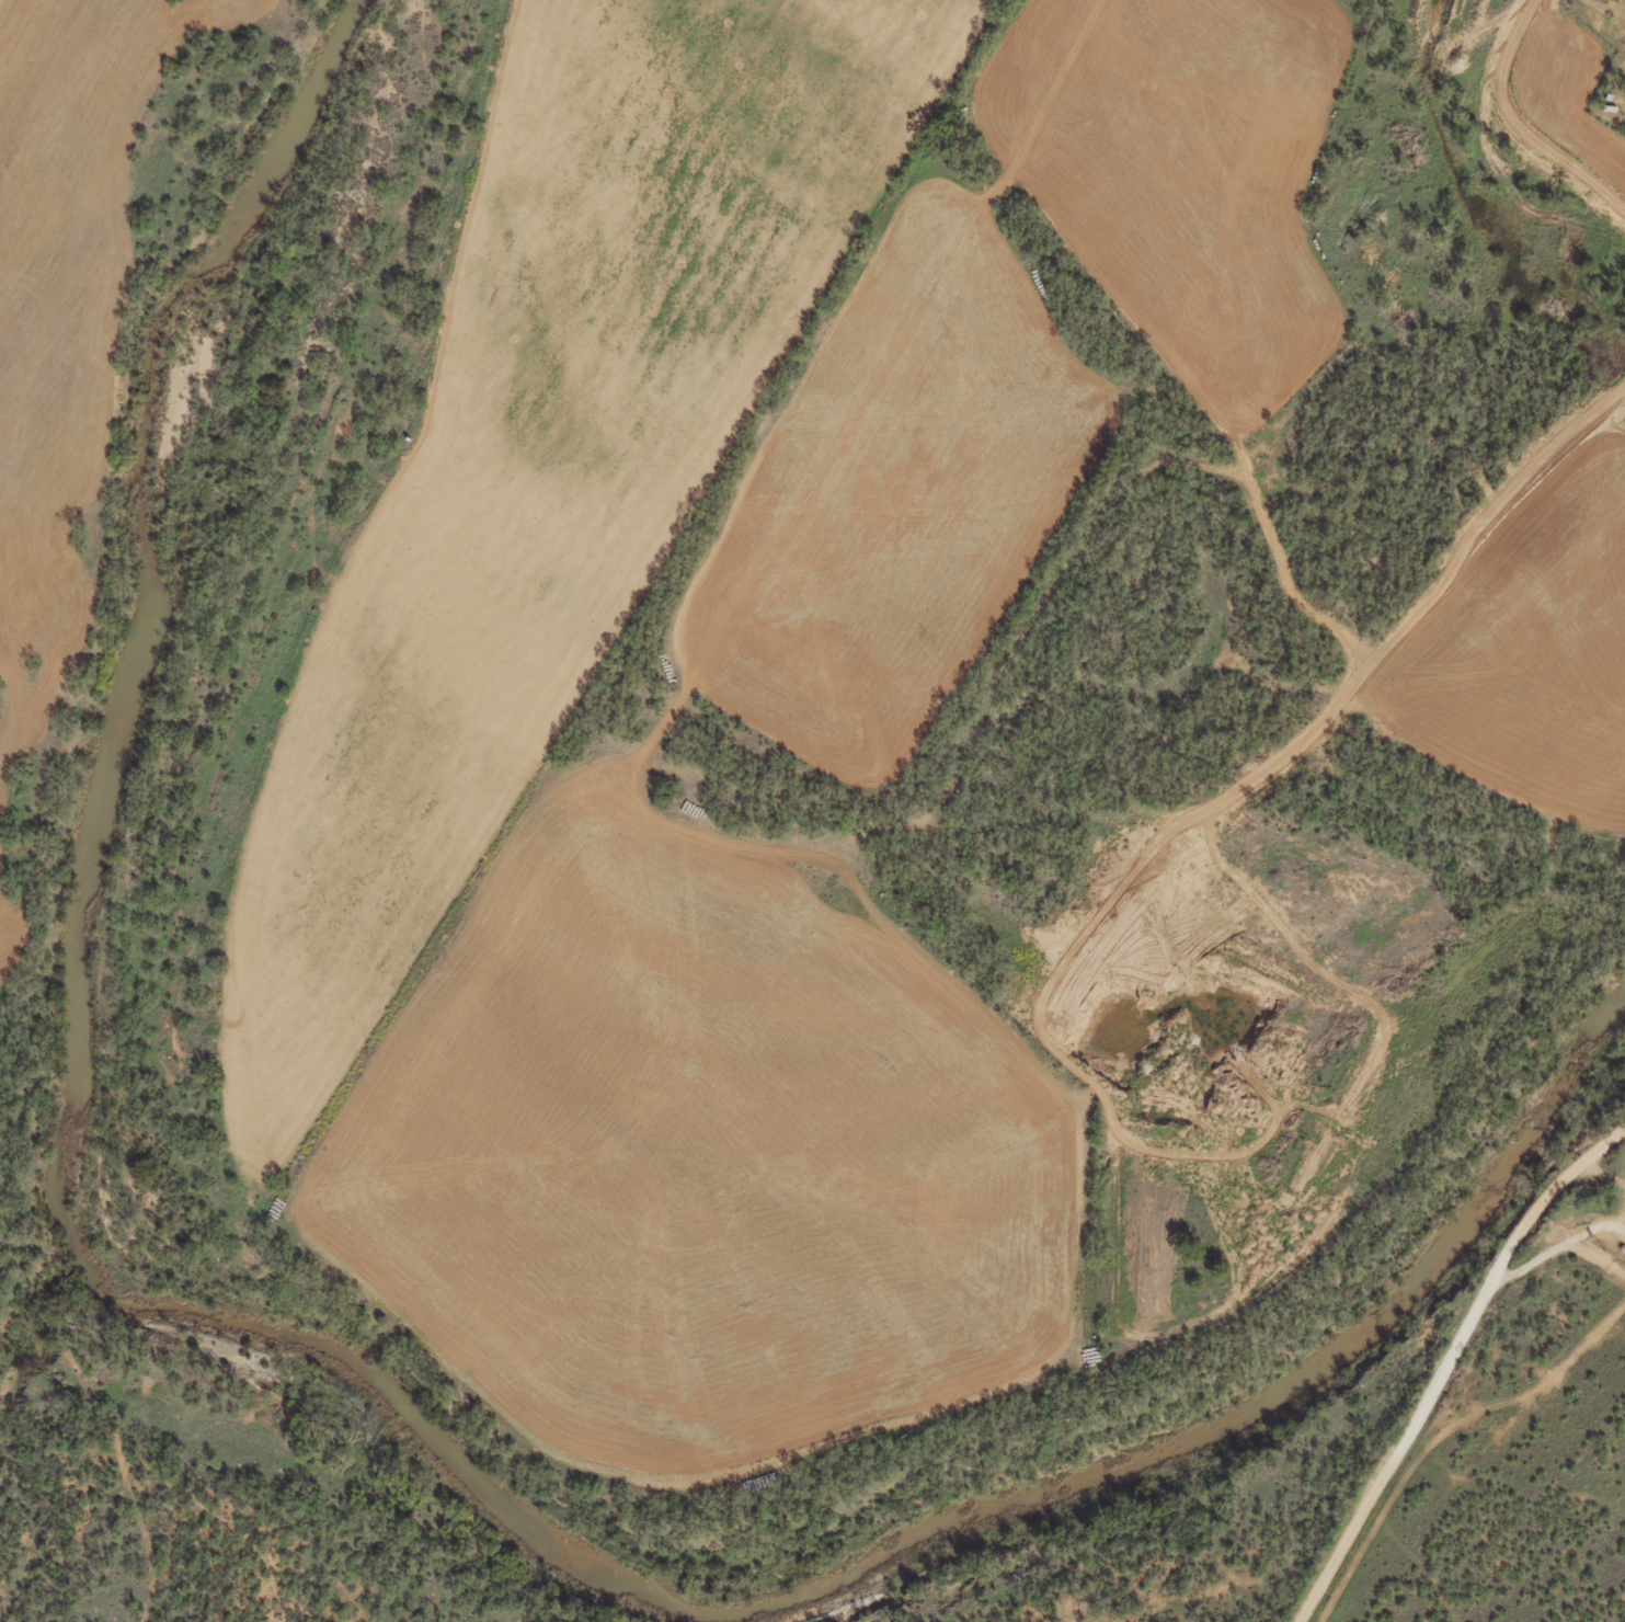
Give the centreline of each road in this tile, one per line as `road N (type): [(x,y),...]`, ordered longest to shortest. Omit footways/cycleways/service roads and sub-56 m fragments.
road 1 (residential): [(1298,1621),(1624,1141)]

